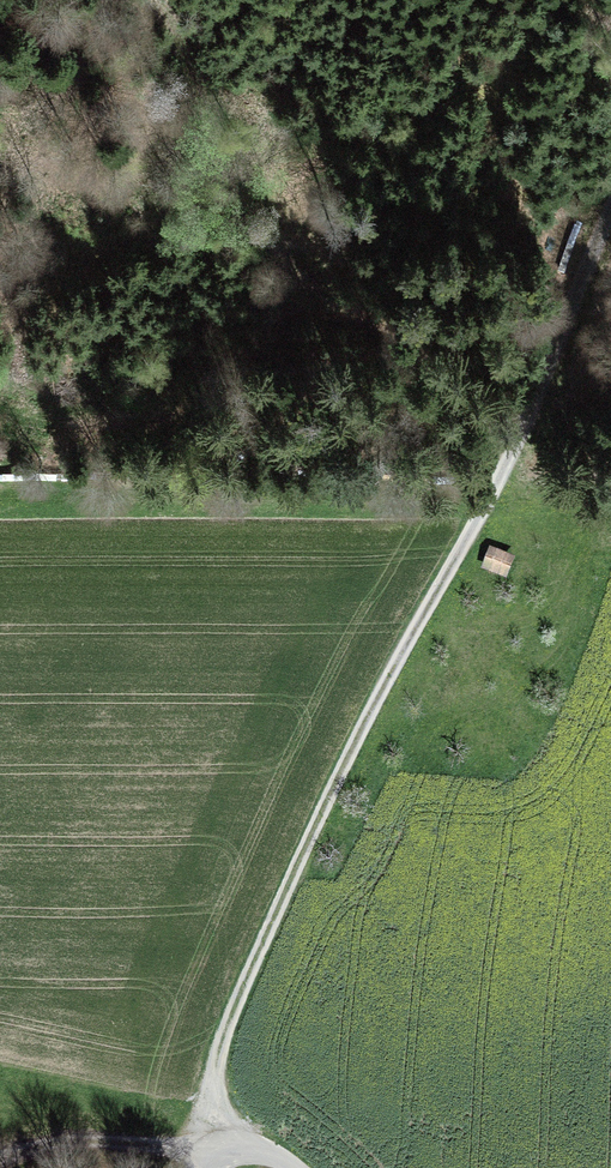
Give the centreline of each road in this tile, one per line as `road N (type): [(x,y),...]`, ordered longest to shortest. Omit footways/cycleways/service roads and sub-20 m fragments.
road 1 (track): [(205,1157),(198,1118),(262,944),(371,715),(490,499),(610,223)]
road 2 (track): [(516,441),(397,365),(242,239),(156,0)]
road 3 (track): [(205,1157),(56,1151),(1,1167)]

